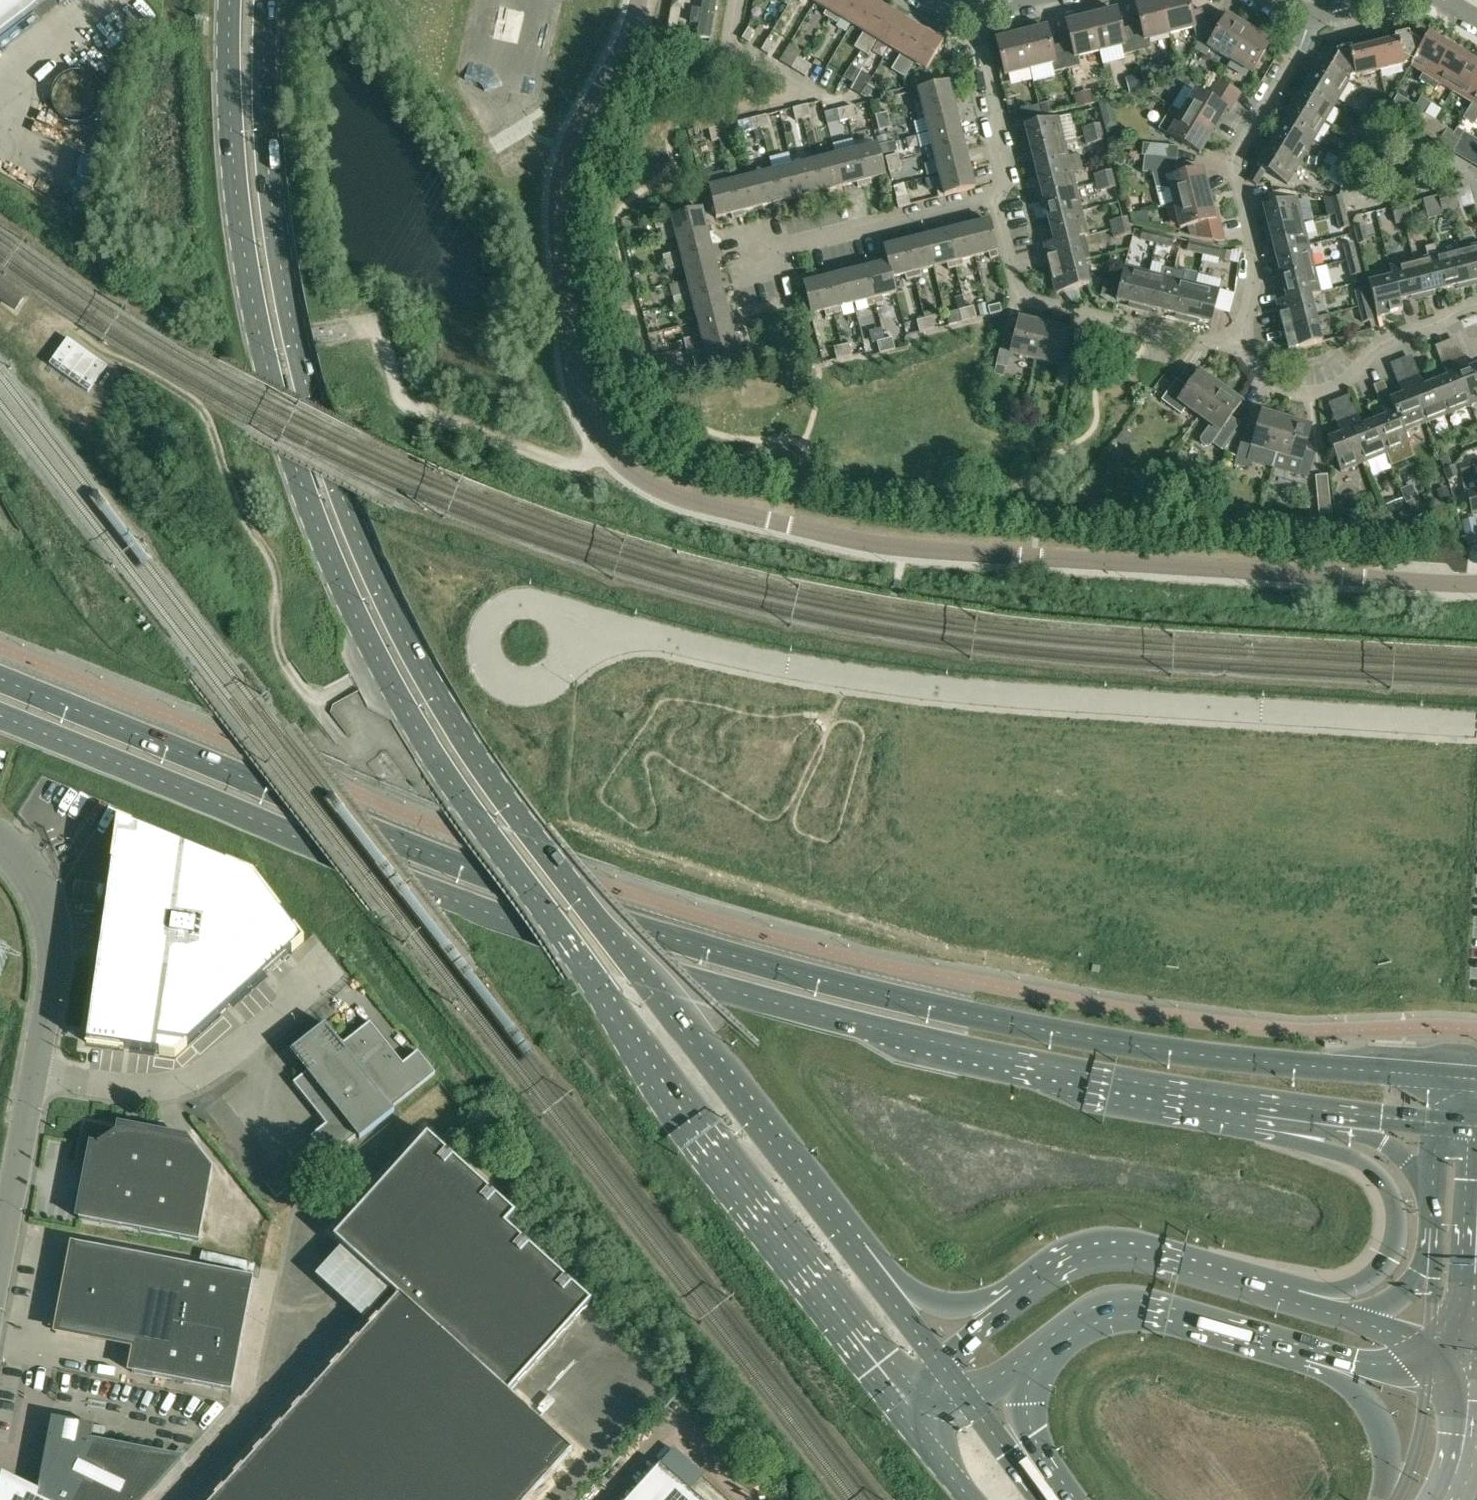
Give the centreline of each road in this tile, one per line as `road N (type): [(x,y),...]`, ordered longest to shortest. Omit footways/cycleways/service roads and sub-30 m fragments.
road 1 (primary): [(231,0),(234,133),(269,375),(344,590),(396,696),(477,819),(906,1410)]
road 2 (primary): [(1456,1077),(1186,1053),(1058,1033),(699,946),(482,873),(0,682)]
road 3 (primary): [(873,1265),(538,840),(437,696),(376,576),(317,419),(289,305),(271,169),(268,0)]
road 4 (residential): [(1476,586),(867,542),(674,495),(625,467),(590,422),(568,356),(555,191),(565,148),(639,0)]
road 5 (primary): [(0,719),(473,903),(736,992),(1040,1064),(1259,1101)]
road 6 (unclassified): [(1476,727),(974,691),(800,667),(569,618)]
road 7 (residential): [(1237,345),(1255,274),(1237,152),(1319,16)]
road 8 (unclassified): [(33,1072),(187,1084),(230,1061),(335,965)]
road 9 (primary): [(1259,1101),(1326,1150),(1379,1175),(1398,1216),(1393,1248),(1378,1271),(1296,1303)]
road 10 (residential): [(1000,195),(995,203),(1019,298),(1237,345)]
road 11 (primary): [(1296,1303),(1115,1249),(1060,1263),(1016,1296)]
road 12 (primary): [(1046,1349),(1090,1317),(1139,1308),(1317,1357)]
road 13 (residential): [(1237,345),(1268,383),(1313,394),(1355,375),(1383,343),(1476,305)]
road 14 (residential): [(730,264),(1000,195)]
road 15 (unclassified): [(33,1072),(57,943),(34,876),(0,836)]
road 16 (unclassified): [(569,618),(549,602),(523,600),(500,612),(488,635),(489,661),(505,681),(529,691),(554,685)]
road 17 (residential): [(1000,195),(1004,128),(973,10)]
road 18 (unclassified): [(0,1250),(33,1072)]
road 19 (primary): [(1317,1357),(1377,1424),(1385,1459),(1378,1499)]
road 20 (primary): [(1061,1499),(1026,1410),(1046,1349)]
road 21 (tertiary): [(1429,1349),(1418,1441),(1396,1499)]
road 22 (primary): [(1016,1296),(946,1304),(873,1265)]
road 23 (tertiary): [(1464,1479),(1452,1434),(1452,1385),(1429,1349)]
road 24 (primary): [(1058,1499),(1032,1480),(966,1398)]
road 25 (primary): [(1430,1228),(1417,1272),(1400,1296),(1346,1318)]
road 26 (primary): [(1348,1113),(1410,1170),(1432,1205)]
road 27 (tertiary): [(1430,1228),(1429,1349)]

